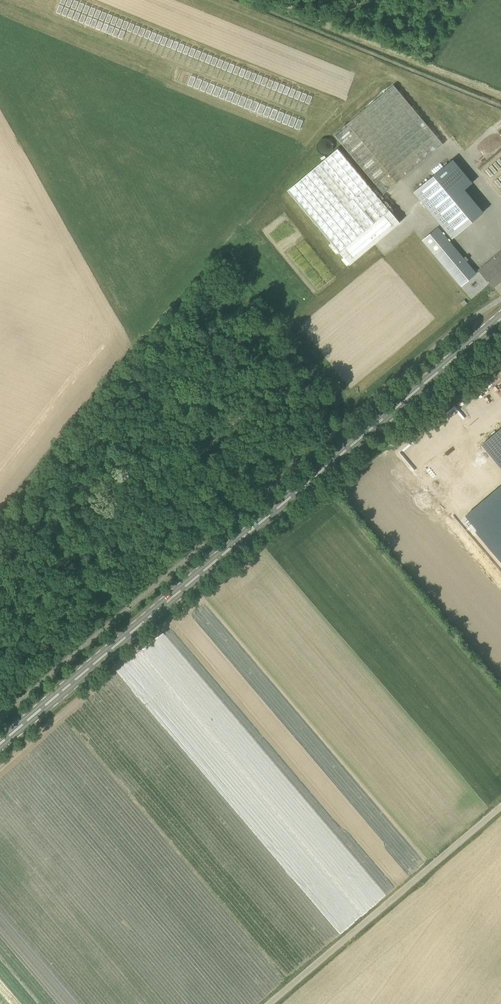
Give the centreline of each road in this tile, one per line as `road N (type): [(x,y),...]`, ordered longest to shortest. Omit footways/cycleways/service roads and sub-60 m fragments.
road 1 (primary): [(0,744),(500,319)]
road 2 (track): [(0,518),(209,266)]
road 3 (unclassified): [(270,1003),(500,808)]

